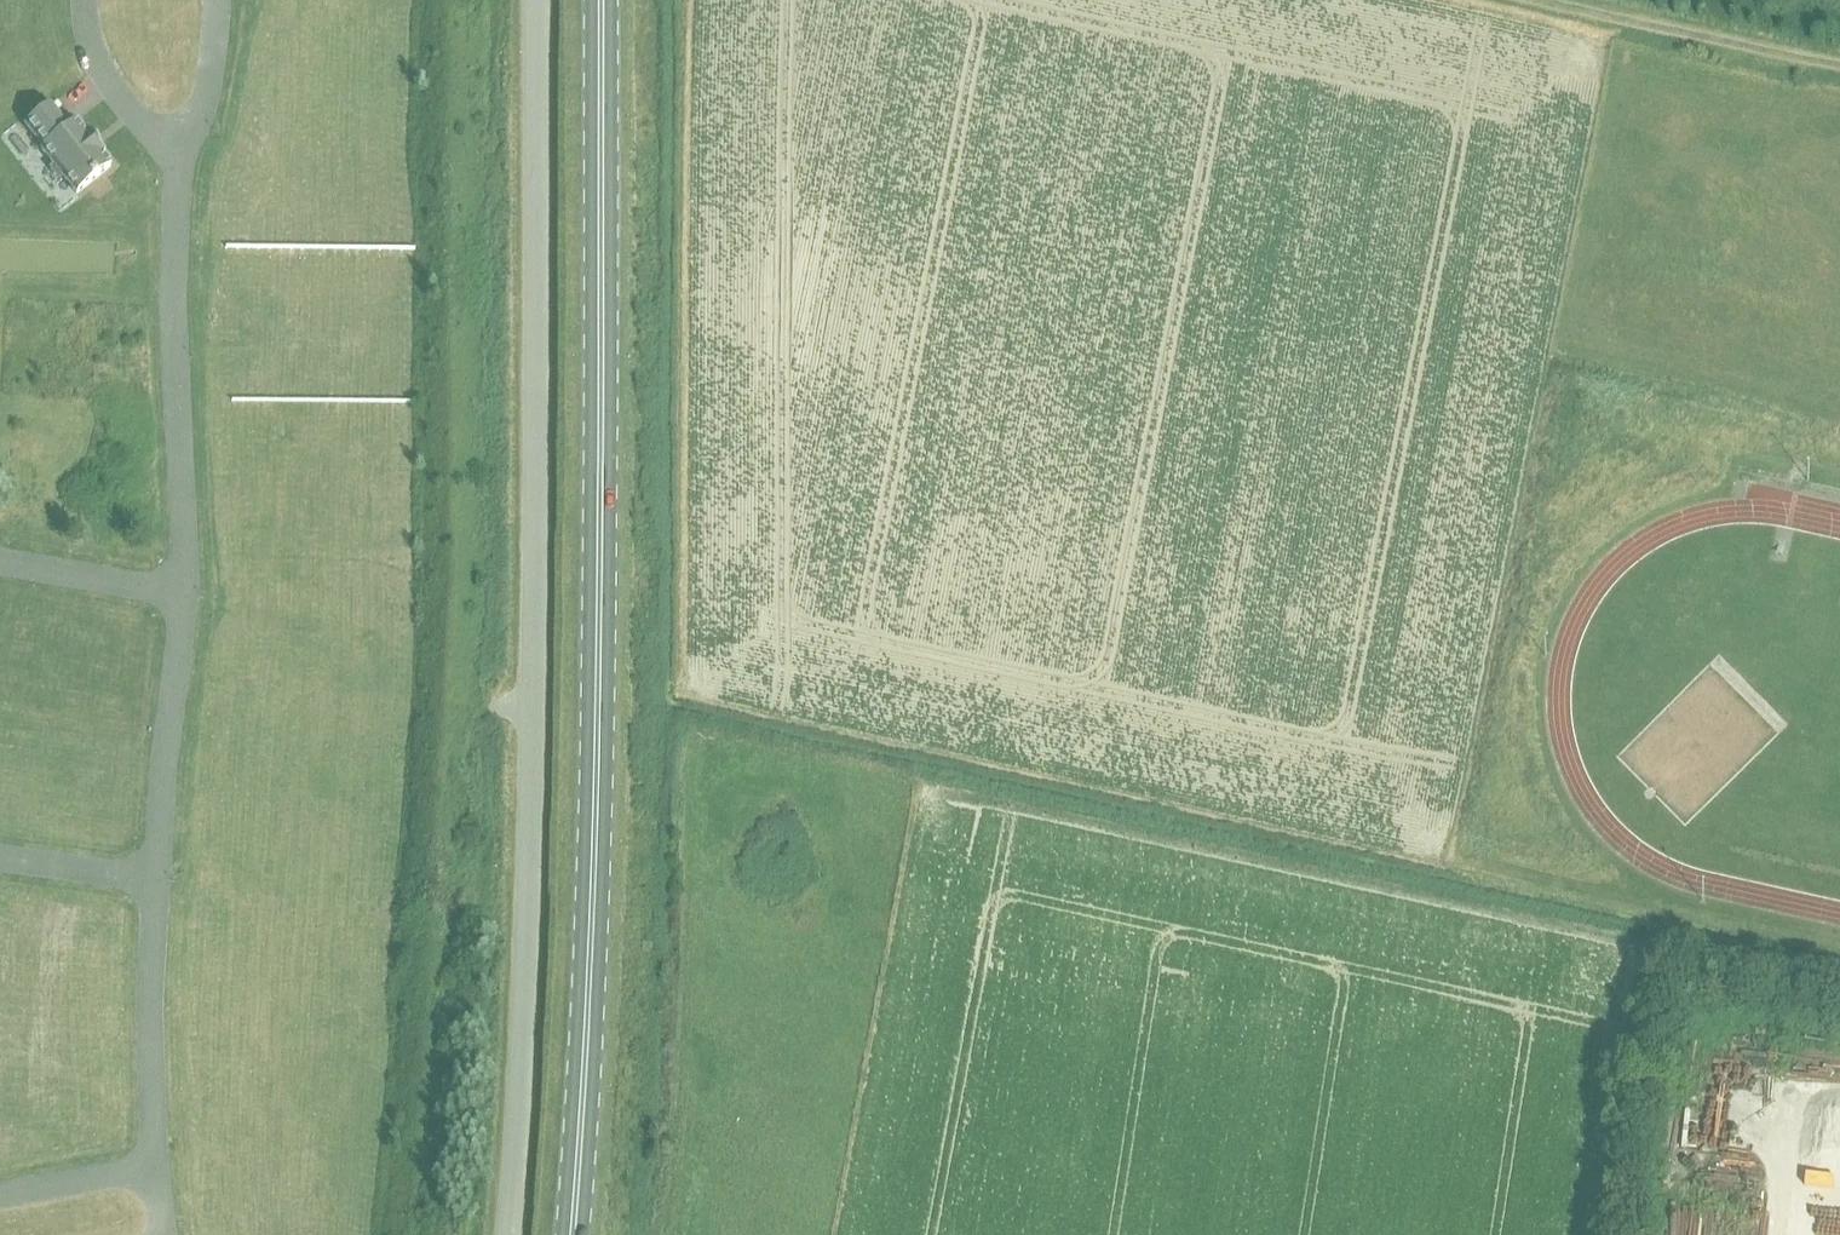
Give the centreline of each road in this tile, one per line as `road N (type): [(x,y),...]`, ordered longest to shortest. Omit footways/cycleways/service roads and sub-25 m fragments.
road 1 (primary): [(571,1234),(600,604),(605,0)]
road 2 (unclassified): [(507,1234),(533,597),(535,0)]
road 3 (unclassified): [(182,590),(168,311),(178,155)]
road 4 (track): [(1839,65),(1530,0)]
road 5 (unclassified): [(157,1168),(147,1023),(154,877)]
road 6 (unclassified): [(154,877),(182,590)]
road 7 (unclassified): [(84,0),(109,87),(178,155)]
road 8 (unclassified): [(182,590),(0,555)]
road 9 (unclassified): [(178,155),(203,96),(215,0)]
road 10 (unclassified): [(0,1196),(157,1168)]
road 11 (unclassified): [(0,857),(154,877)]

